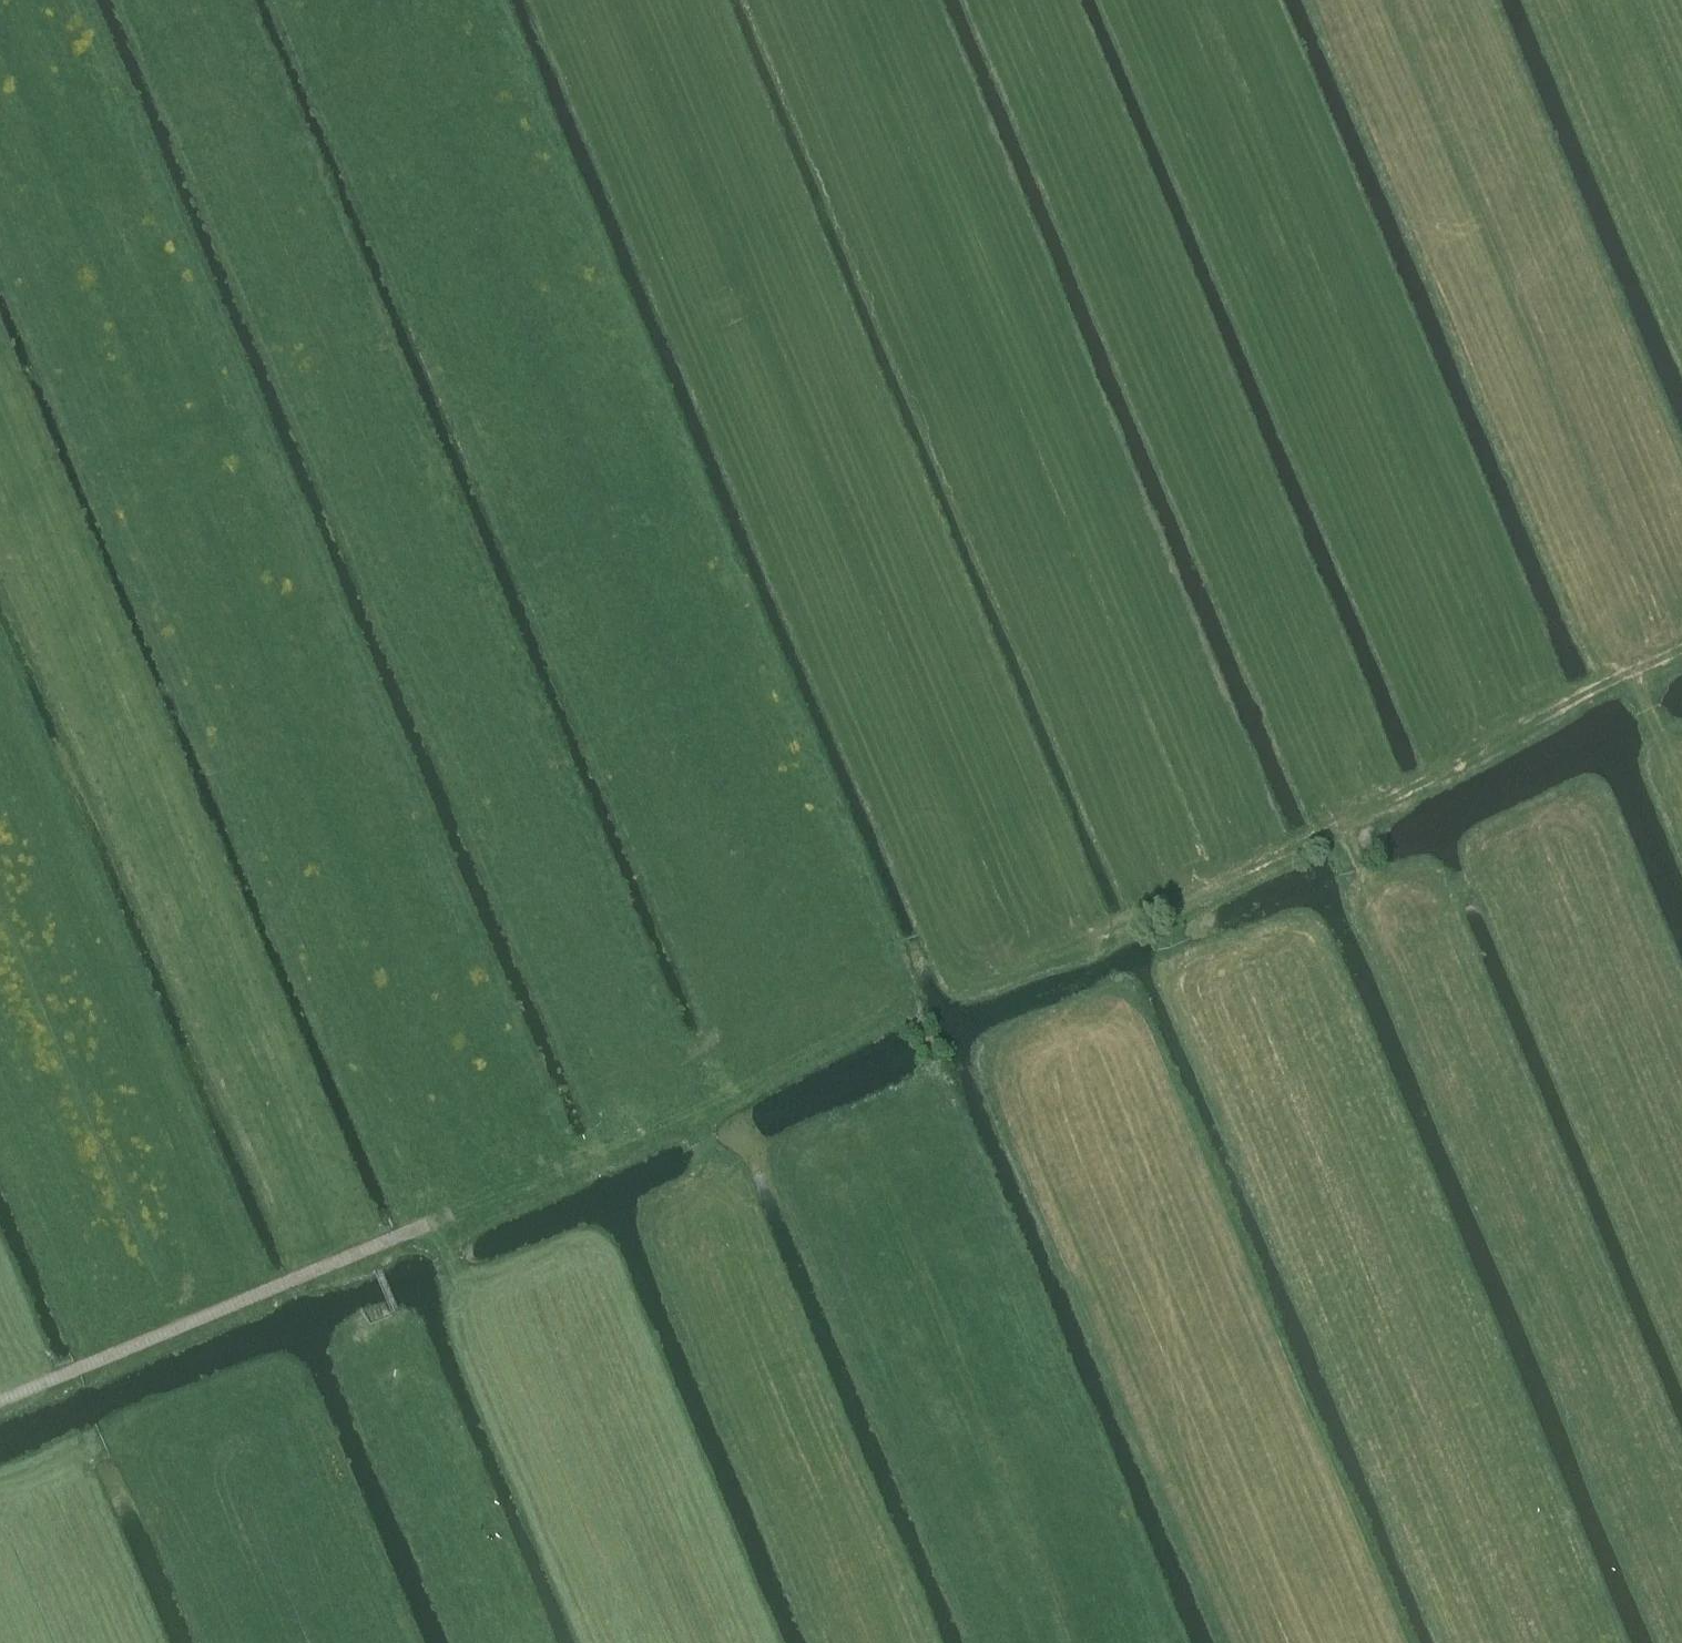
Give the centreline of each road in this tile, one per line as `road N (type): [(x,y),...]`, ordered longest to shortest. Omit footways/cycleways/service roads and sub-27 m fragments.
road 1 (track): [(0,1402),(430,1224)]

